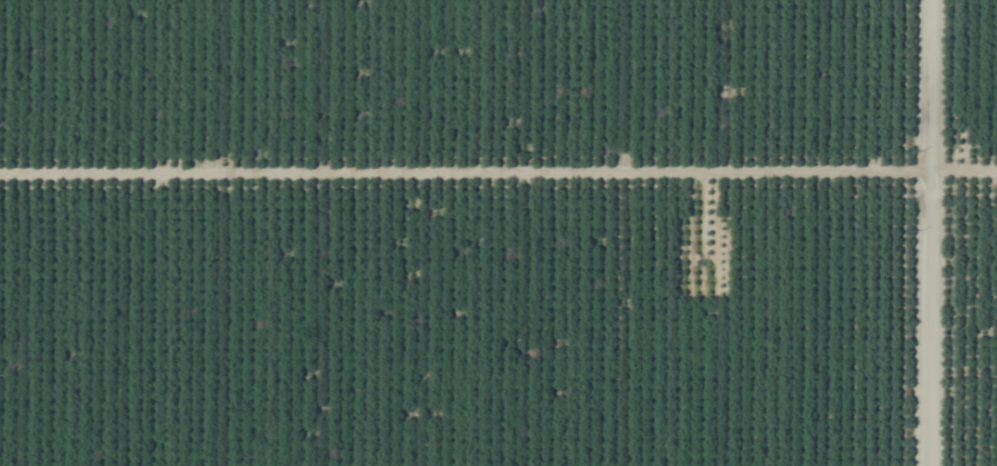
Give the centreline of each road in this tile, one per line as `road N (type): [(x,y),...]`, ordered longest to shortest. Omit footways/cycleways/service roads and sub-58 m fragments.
road 1 (track): [(931,0),(927,465)]

